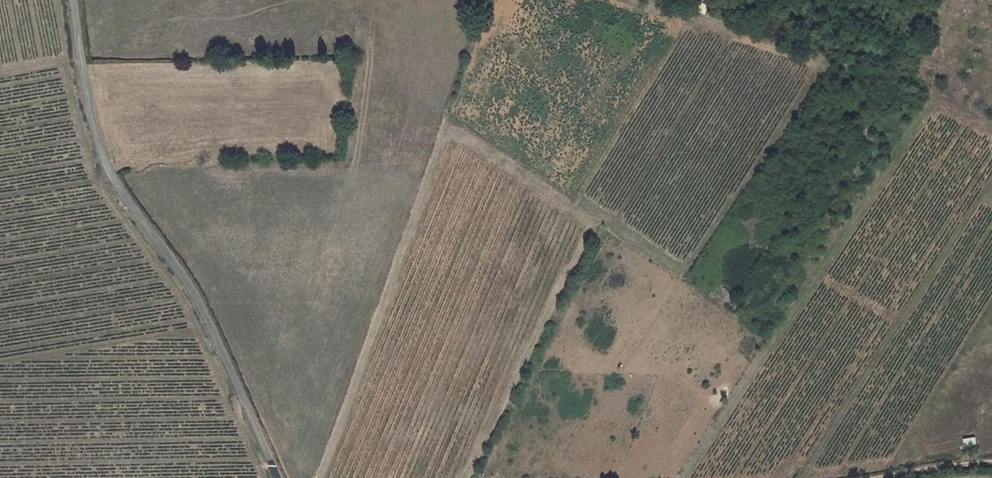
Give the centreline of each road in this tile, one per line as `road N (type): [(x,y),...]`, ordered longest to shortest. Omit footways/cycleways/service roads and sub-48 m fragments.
road 1 (unclassified): [(277,477),(195,290),(111,177),(83,77),(75,0)]
road 2 (track): [(991,461),(866,477)]

